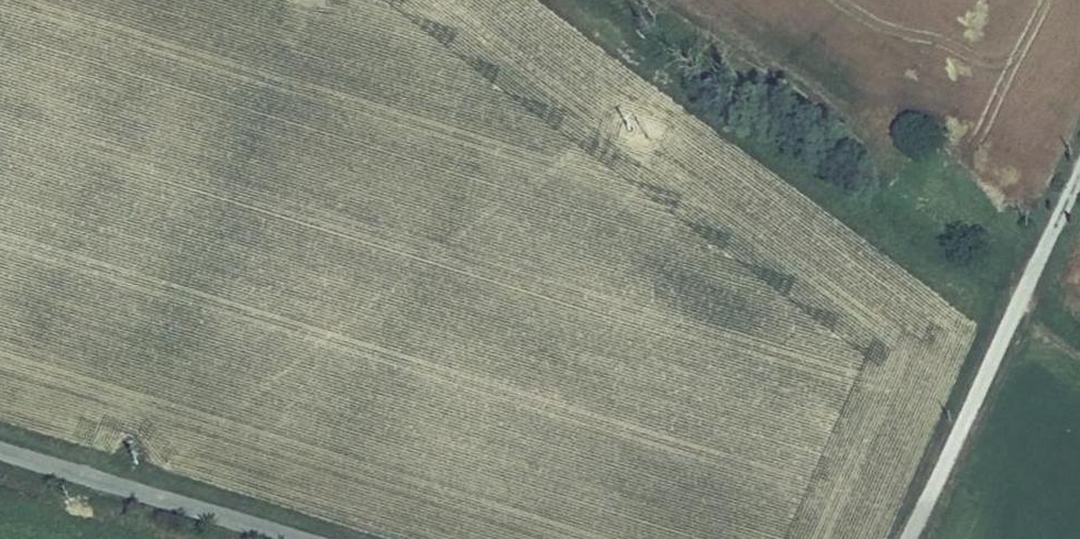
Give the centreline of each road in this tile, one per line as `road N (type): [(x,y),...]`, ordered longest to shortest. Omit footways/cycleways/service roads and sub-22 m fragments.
road 1 (track): [(910,538),(1079,170)]
road 2 (unclassified): [(0,450),(299,538)]

